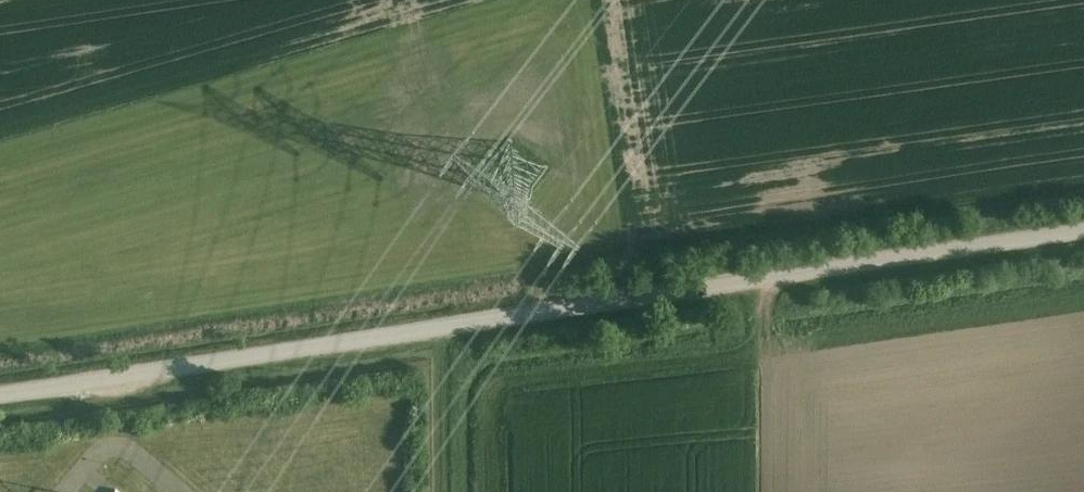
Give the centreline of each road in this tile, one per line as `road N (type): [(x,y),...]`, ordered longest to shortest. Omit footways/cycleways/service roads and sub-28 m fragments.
road 1 (unclassified): [(0,394),(1083,230)]

